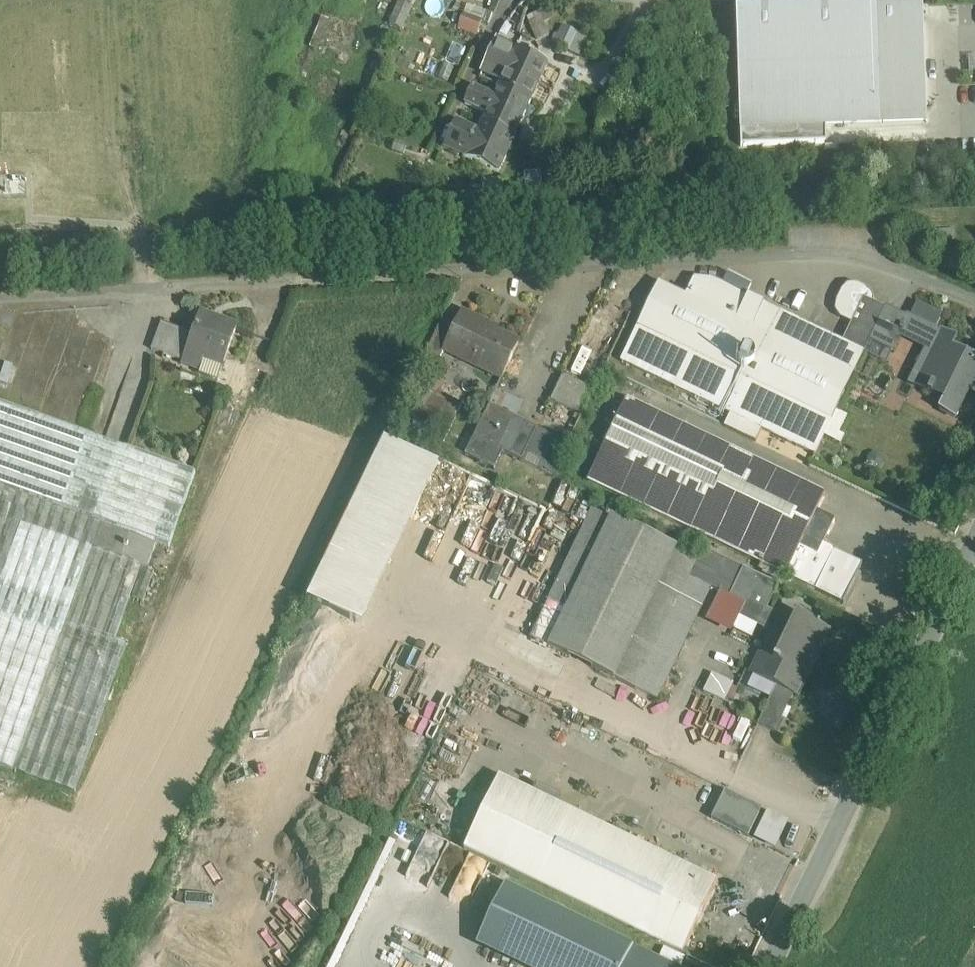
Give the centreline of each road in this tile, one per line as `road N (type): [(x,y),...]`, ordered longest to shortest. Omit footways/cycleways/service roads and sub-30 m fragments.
road 1 (unclassified): [(974,298),(881,259),(803,243),(0,296)]
road 2 (tertiary): [(771,966),(974,550)]

